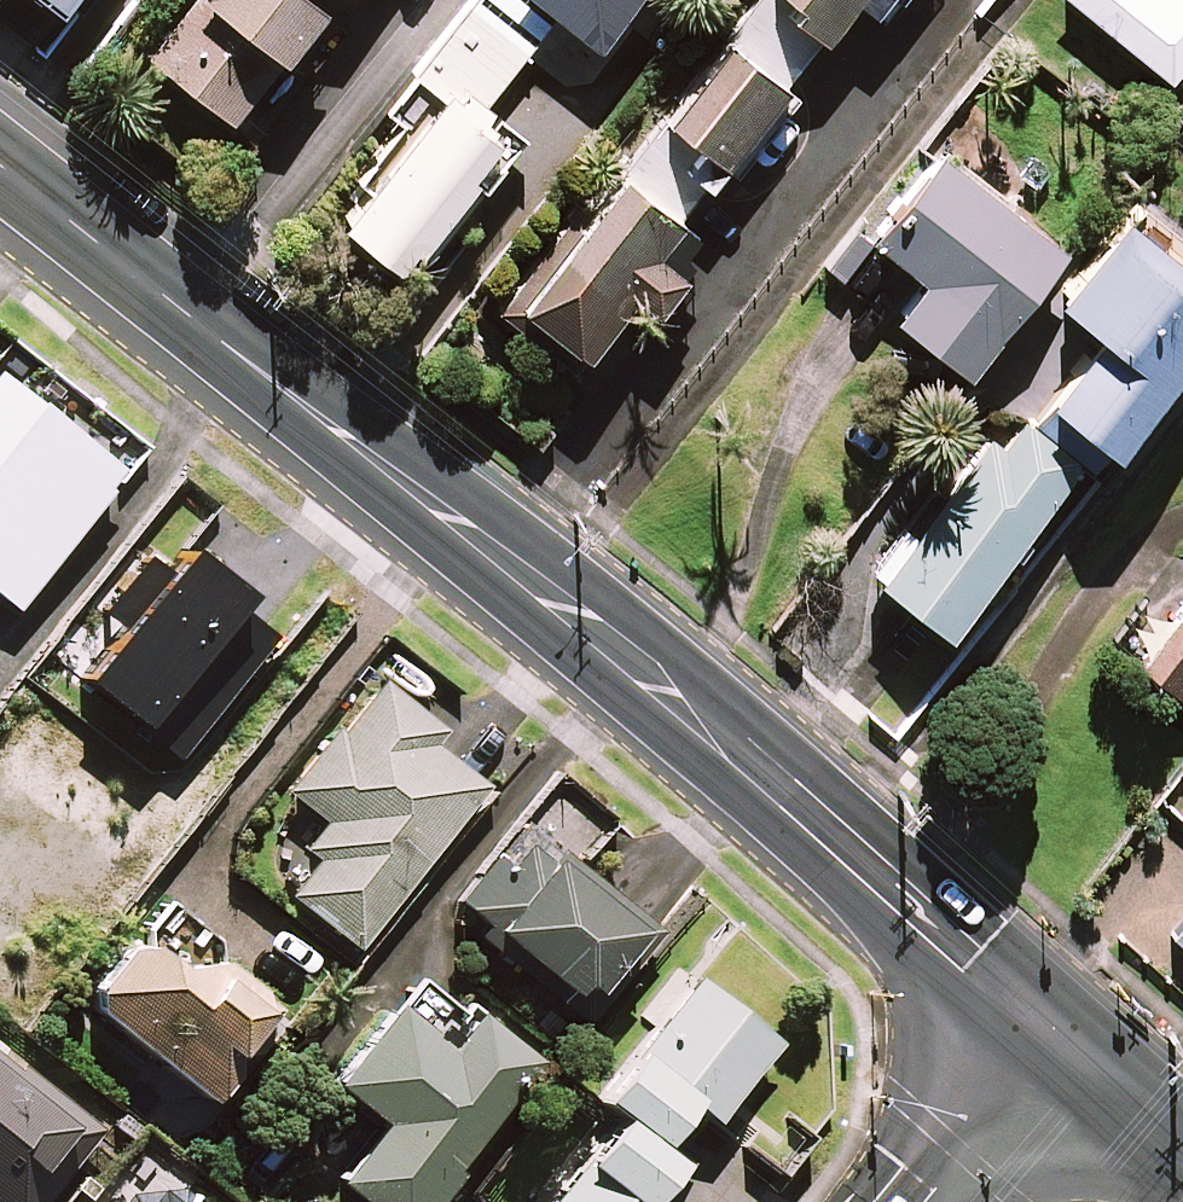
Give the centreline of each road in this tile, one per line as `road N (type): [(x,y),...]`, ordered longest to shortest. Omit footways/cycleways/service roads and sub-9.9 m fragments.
road 1 (tertiary): [(0,169),(722,759),(1057,1051)]
road 2 (tertiary): [(1057,1051),(929,1201)]
road 3 (tertiary): [(1057,1051),(1182,1153)]

